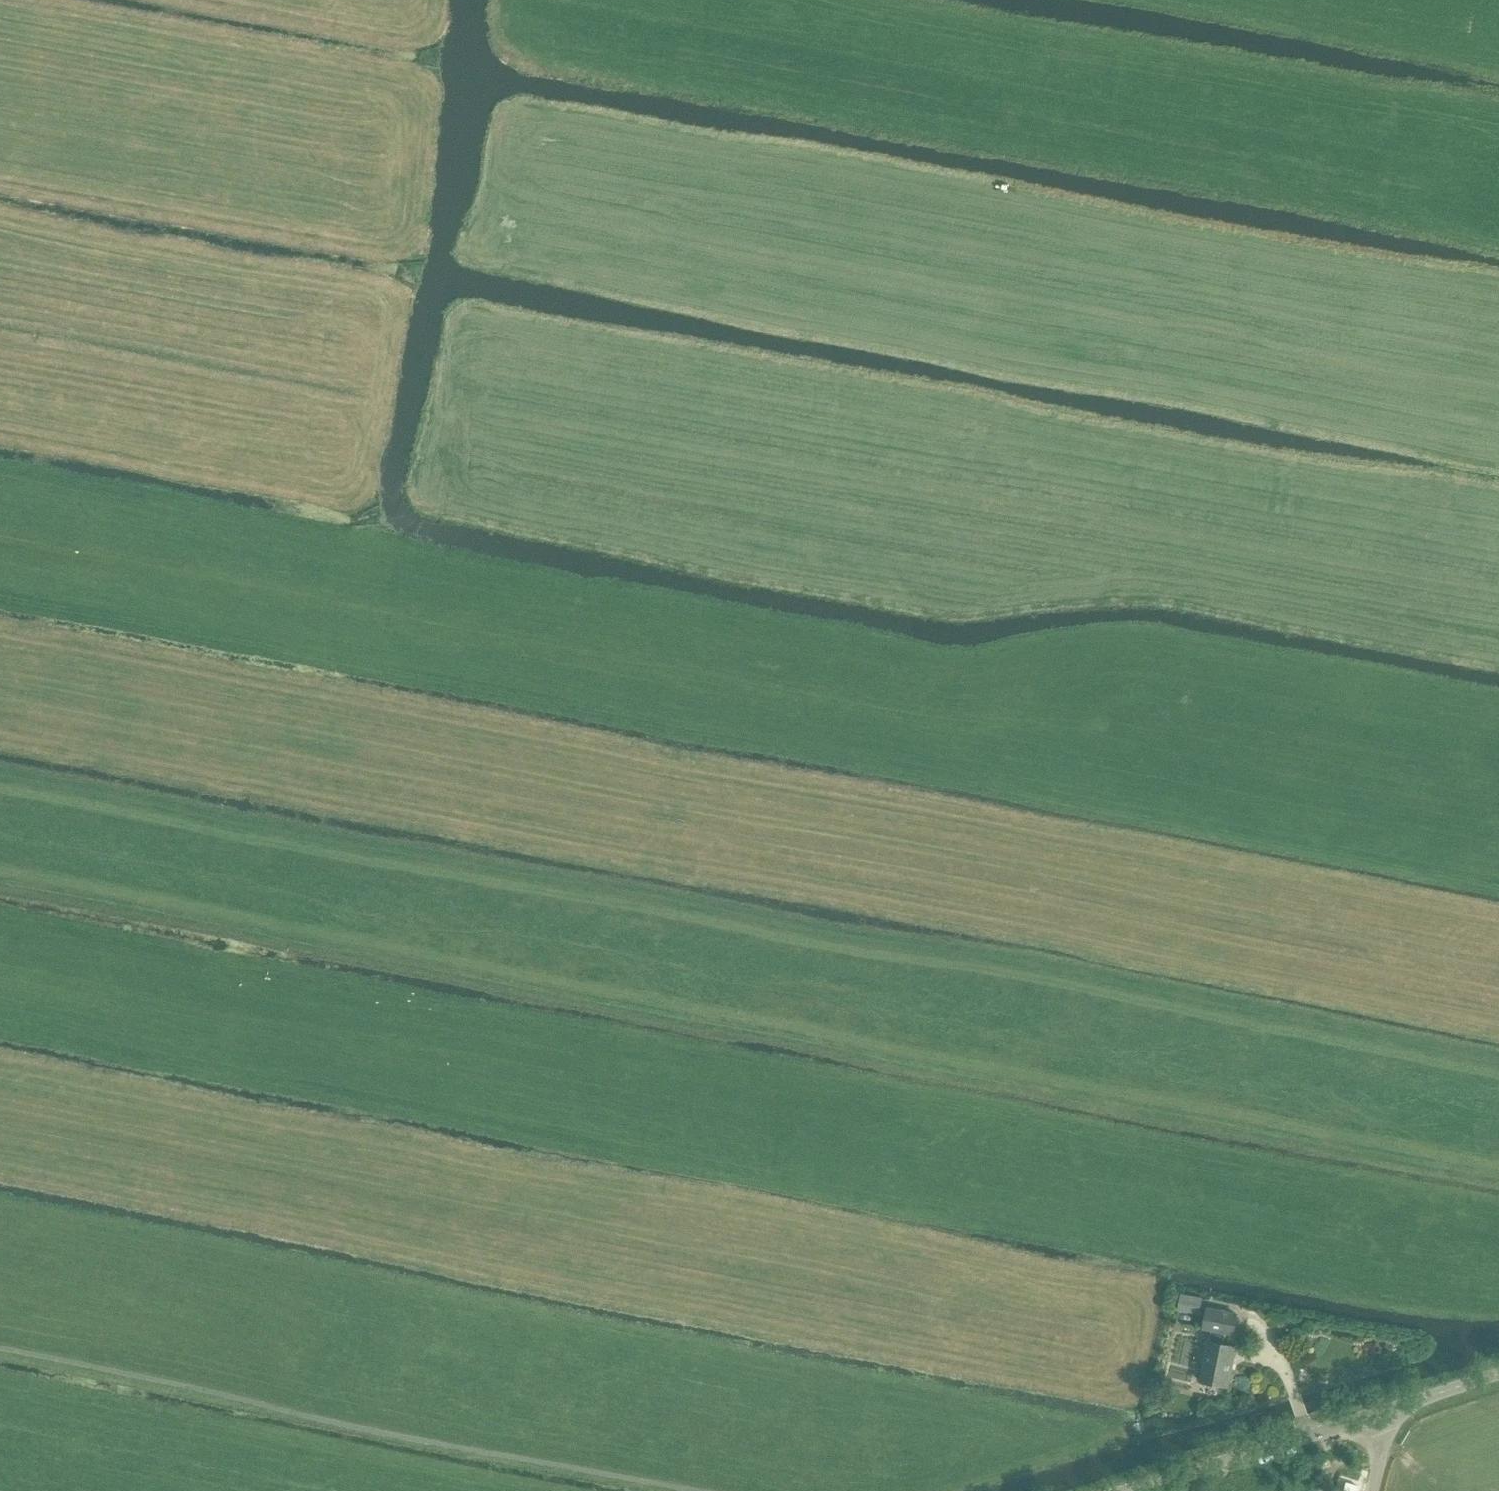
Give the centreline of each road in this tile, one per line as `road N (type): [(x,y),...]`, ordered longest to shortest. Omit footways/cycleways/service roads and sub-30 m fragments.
road 1 (unclassified): [(1125,1490),(1380,1415)]
road 2 (unclassified): [(1380,1415),(1498,1372)]

